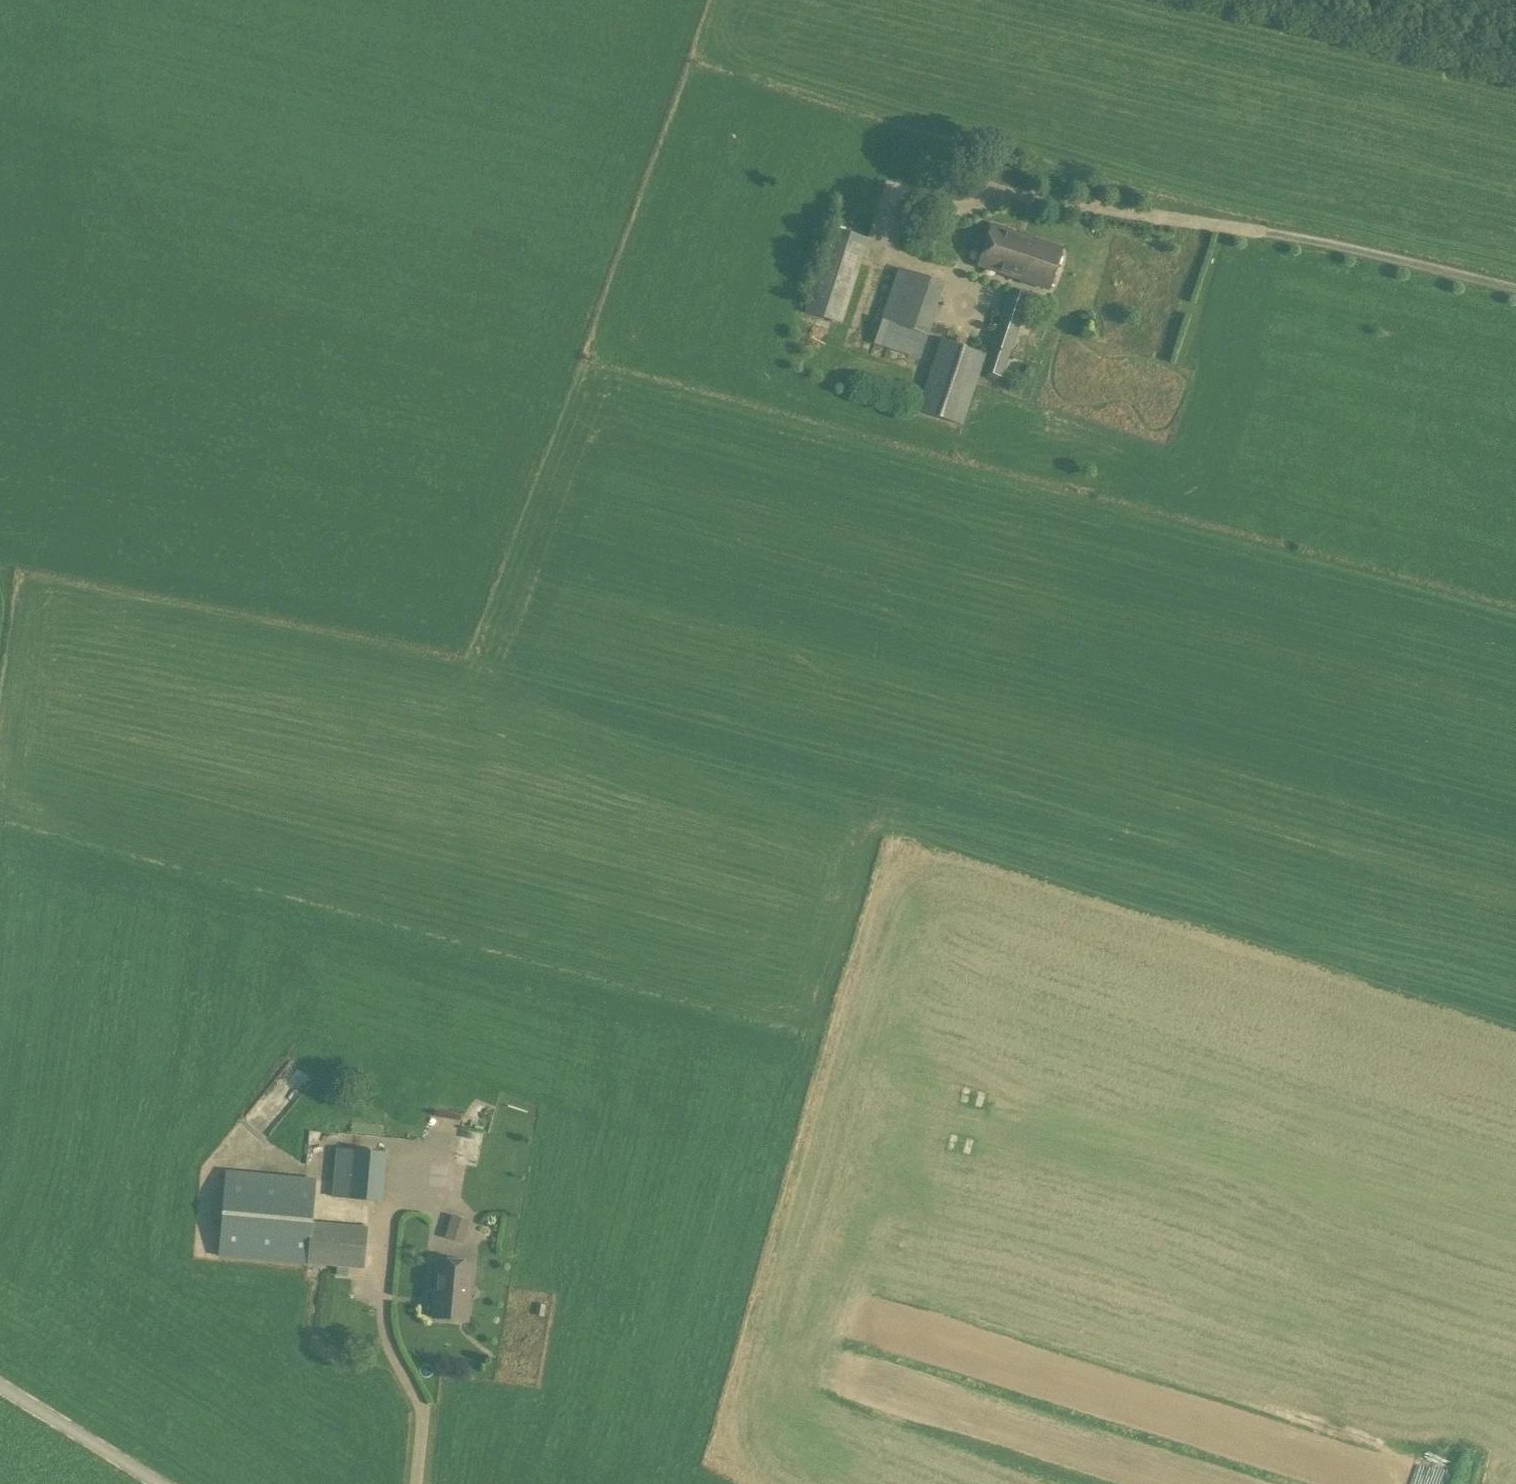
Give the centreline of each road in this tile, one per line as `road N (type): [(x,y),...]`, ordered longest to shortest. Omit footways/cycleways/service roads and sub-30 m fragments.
road 1 (unclassified): [(0,1386),(158,1483)]

